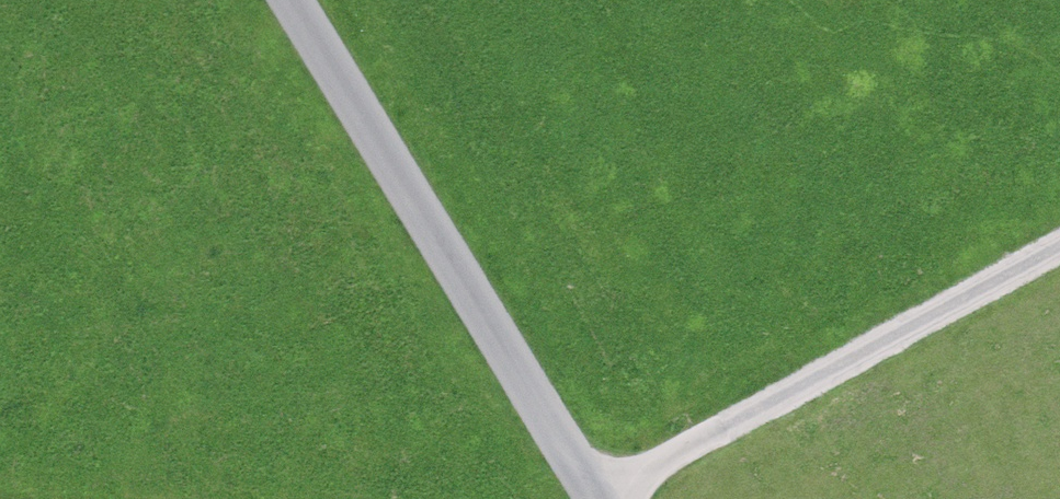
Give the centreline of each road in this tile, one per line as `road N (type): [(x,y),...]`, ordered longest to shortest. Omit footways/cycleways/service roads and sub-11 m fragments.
road 1 (unclassified): [(292,0),(599,498)]
road 2 (track): [(601,498),(1059,249)]

